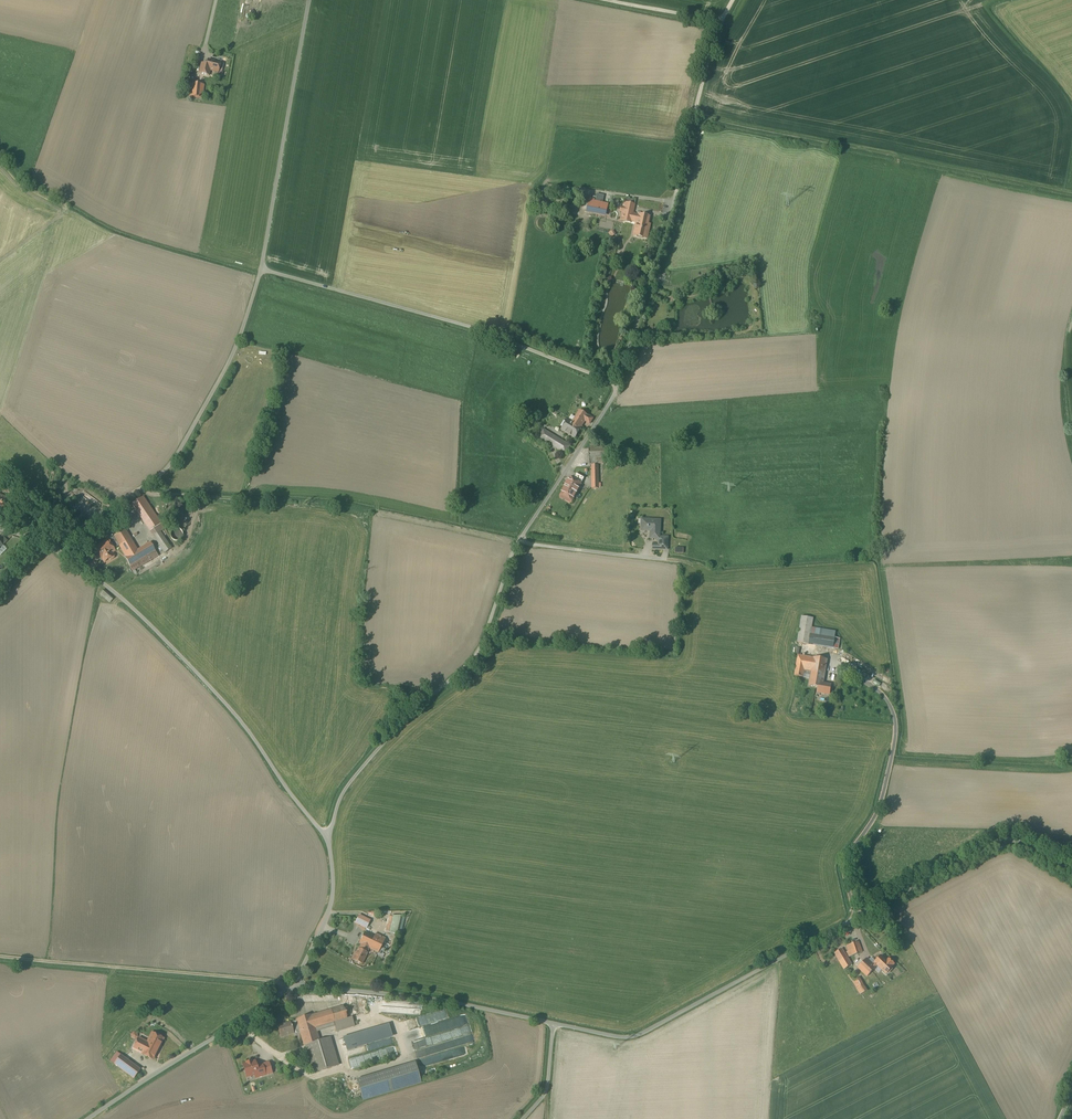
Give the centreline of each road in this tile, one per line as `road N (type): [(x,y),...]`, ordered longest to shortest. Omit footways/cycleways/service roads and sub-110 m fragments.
road 1 (track): [(260,270),(443,321),(618,387),(721,21),(612,0)]
road 2 (unclassified): [(308,0),(260,270),(203,415),(147,490),(57,552)]
road 3 (unclassified): [(554,1024),(640,1033),(1000,842),(1021,842),(1071,871)]
road 4 (unclassified): [(57,552),(123,595),(214,687),(329,844)]
road 5 (track): [(1071,192),(695,115)]
road 6 (unclassified): [(329,844),(360,770),(412,709),(478,655),(520,541)]
road 7 (track): [(0,953),(295,982)]
road 8 (unclassified): [(554,1024),(295,982)]
road 9 (unclassified): [(295,982),(90,1118)]
road 10 (unclassified): [(520,541),(618,387)]
road 11 (unclassified): [(666,552),(664,560),(520,541)]
road 12 (unclassified): [(329,844),(329,905),(295,982)]

